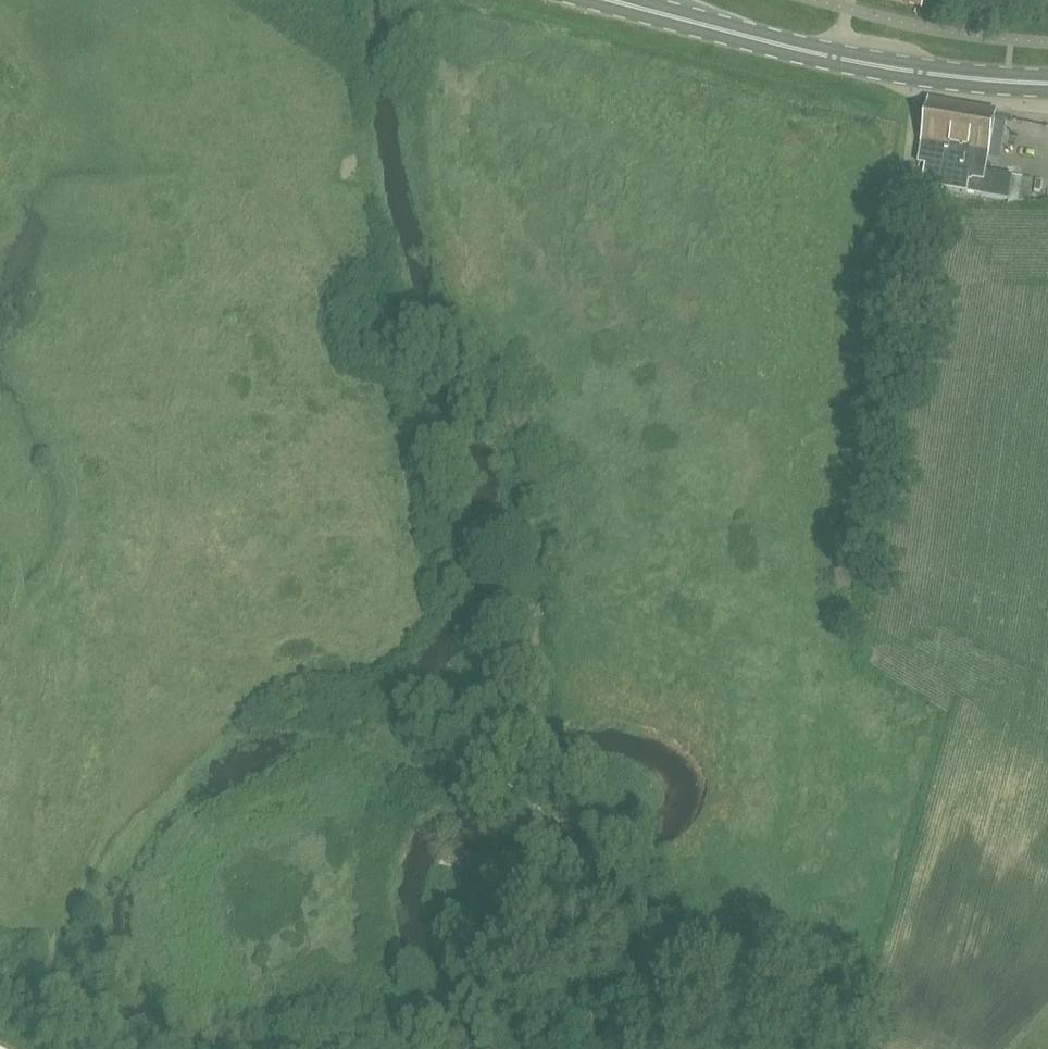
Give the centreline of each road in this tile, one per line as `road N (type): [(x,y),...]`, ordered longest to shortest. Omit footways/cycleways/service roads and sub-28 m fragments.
road 1 (secondary): [(1047,83),(838,60),(606,0)]

